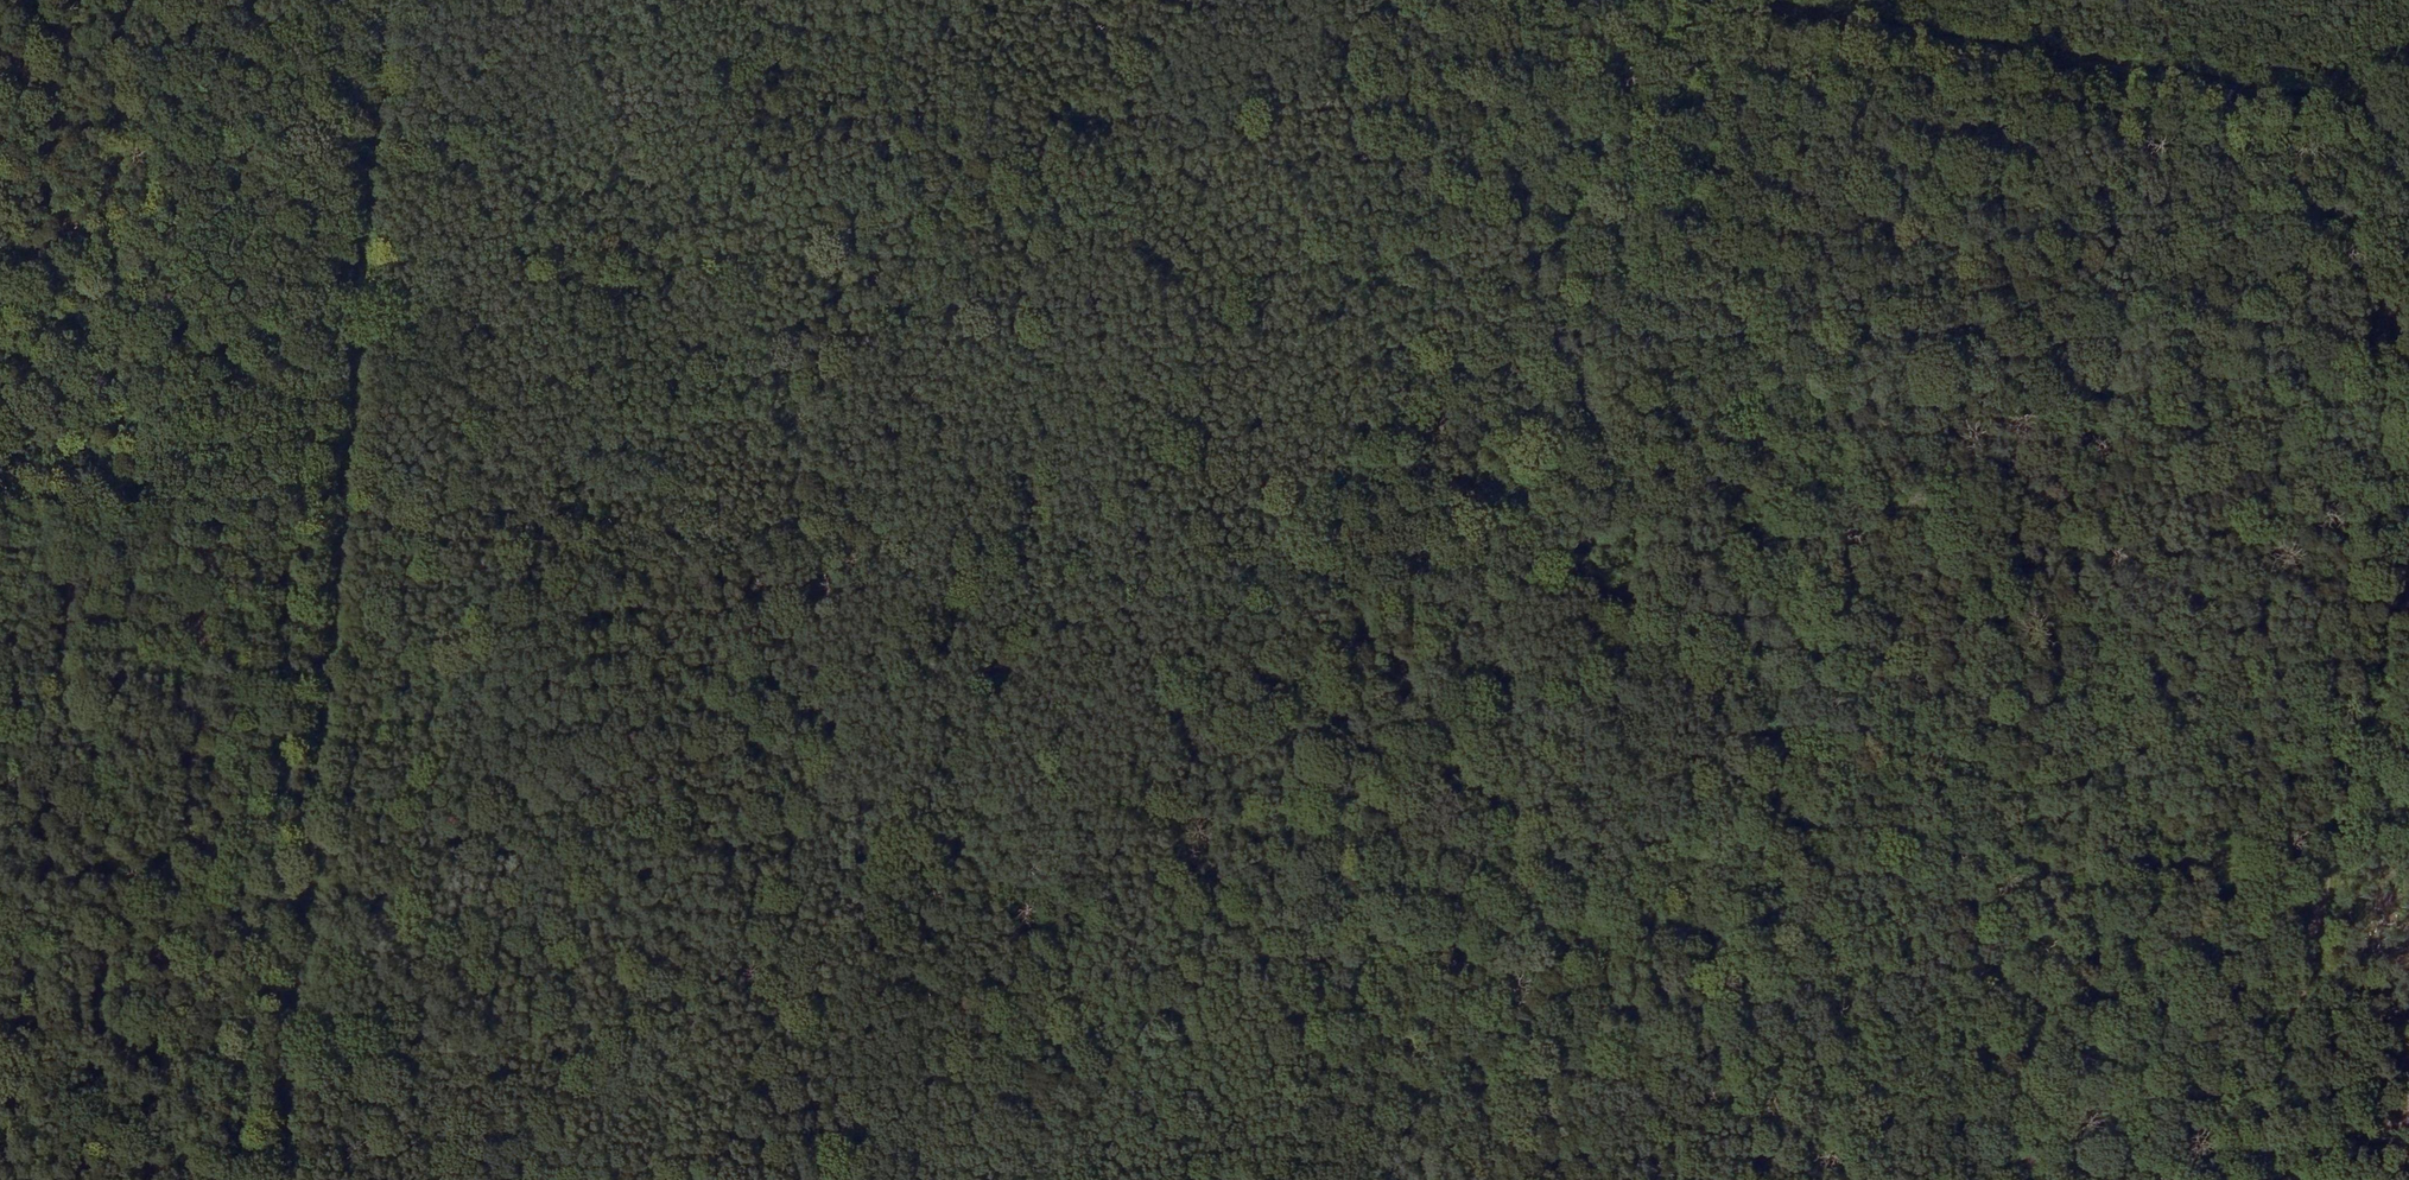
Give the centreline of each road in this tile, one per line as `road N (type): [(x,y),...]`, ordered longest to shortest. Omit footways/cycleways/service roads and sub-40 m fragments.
road 1 (track): [(2251,1179),(2408,532)]
road 2 (track): [(1770,0),(2408,119)]

